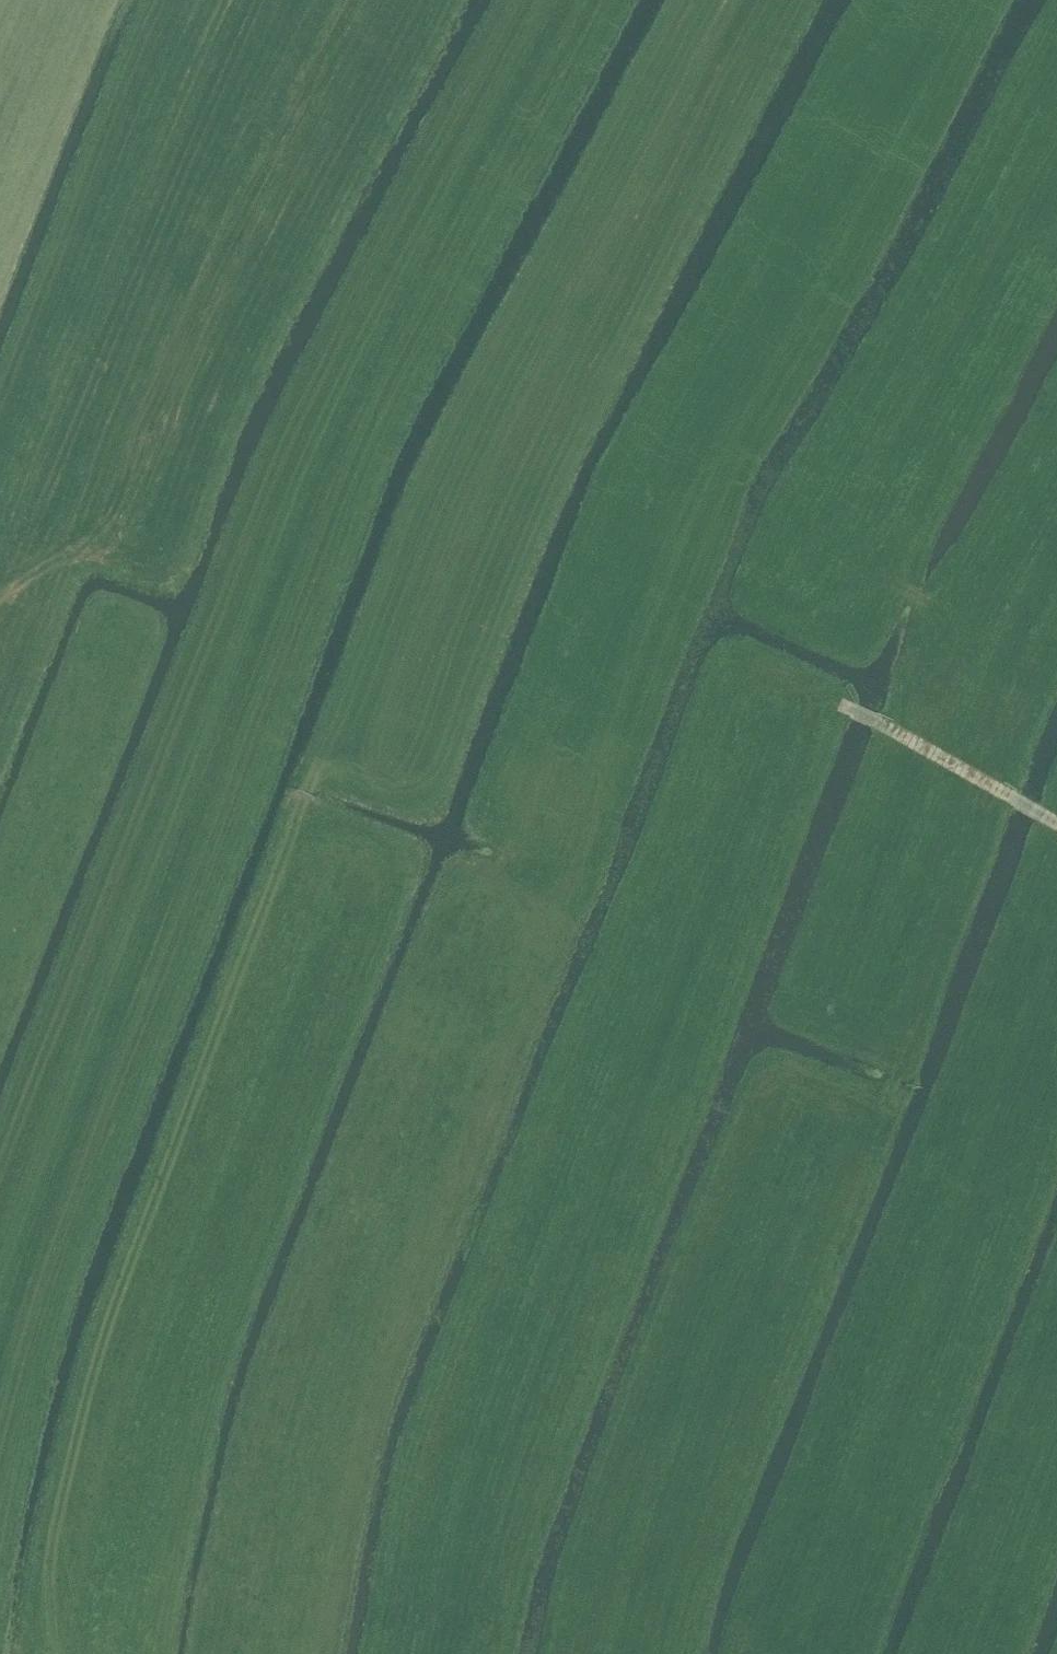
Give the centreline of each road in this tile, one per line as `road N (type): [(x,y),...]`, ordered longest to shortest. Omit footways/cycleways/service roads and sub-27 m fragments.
road 1 (track): [(0,599),(119,525),(210,290),(322,73)]
road 2 (track): [(1056,824),(846,710)]

